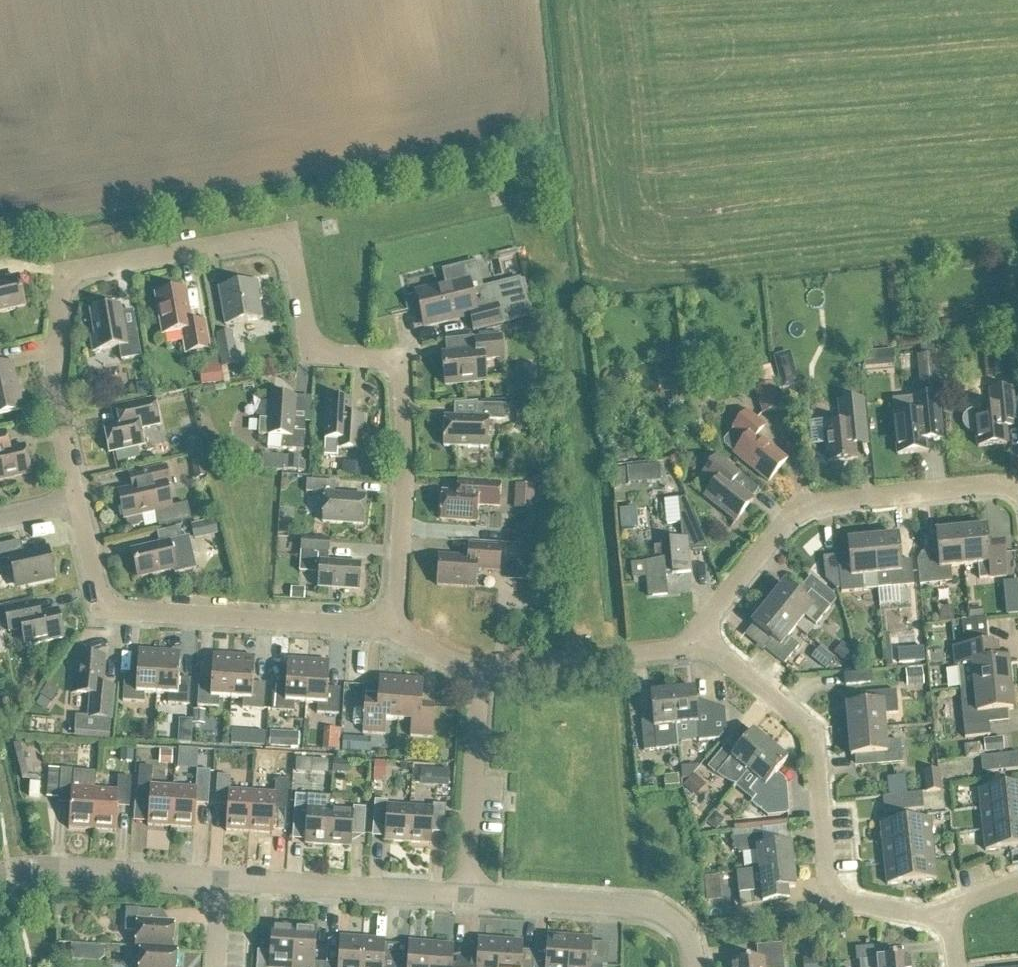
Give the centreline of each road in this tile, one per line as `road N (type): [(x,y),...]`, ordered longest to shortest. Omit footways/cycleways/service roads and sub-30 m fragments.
road 1 (unclassified): [(391,626),(407,359),(314,345),(280,234),(72,269),(49,364),(75,500)]
road 2 (unclassified): [(952,923),(829,897),(812,731),(695,636)]
road 3 (unclassified): [(75,500),(107,605),(391,626)]
road 4 (unclassified): [(695,636),(804,509),(999,486),(1017,492)]
road 5 (residential): [(462,895),(652,911),(685,934),(691,966)]
road 6 (residential): [(216,879),(462,895)]
road 7 (unclassified): [(462,895),(487,674)]
road 8 (residential): [(0,868),(216,879)]
road 9 (unclassified): [(487,674),(682,647),(695,636)]

